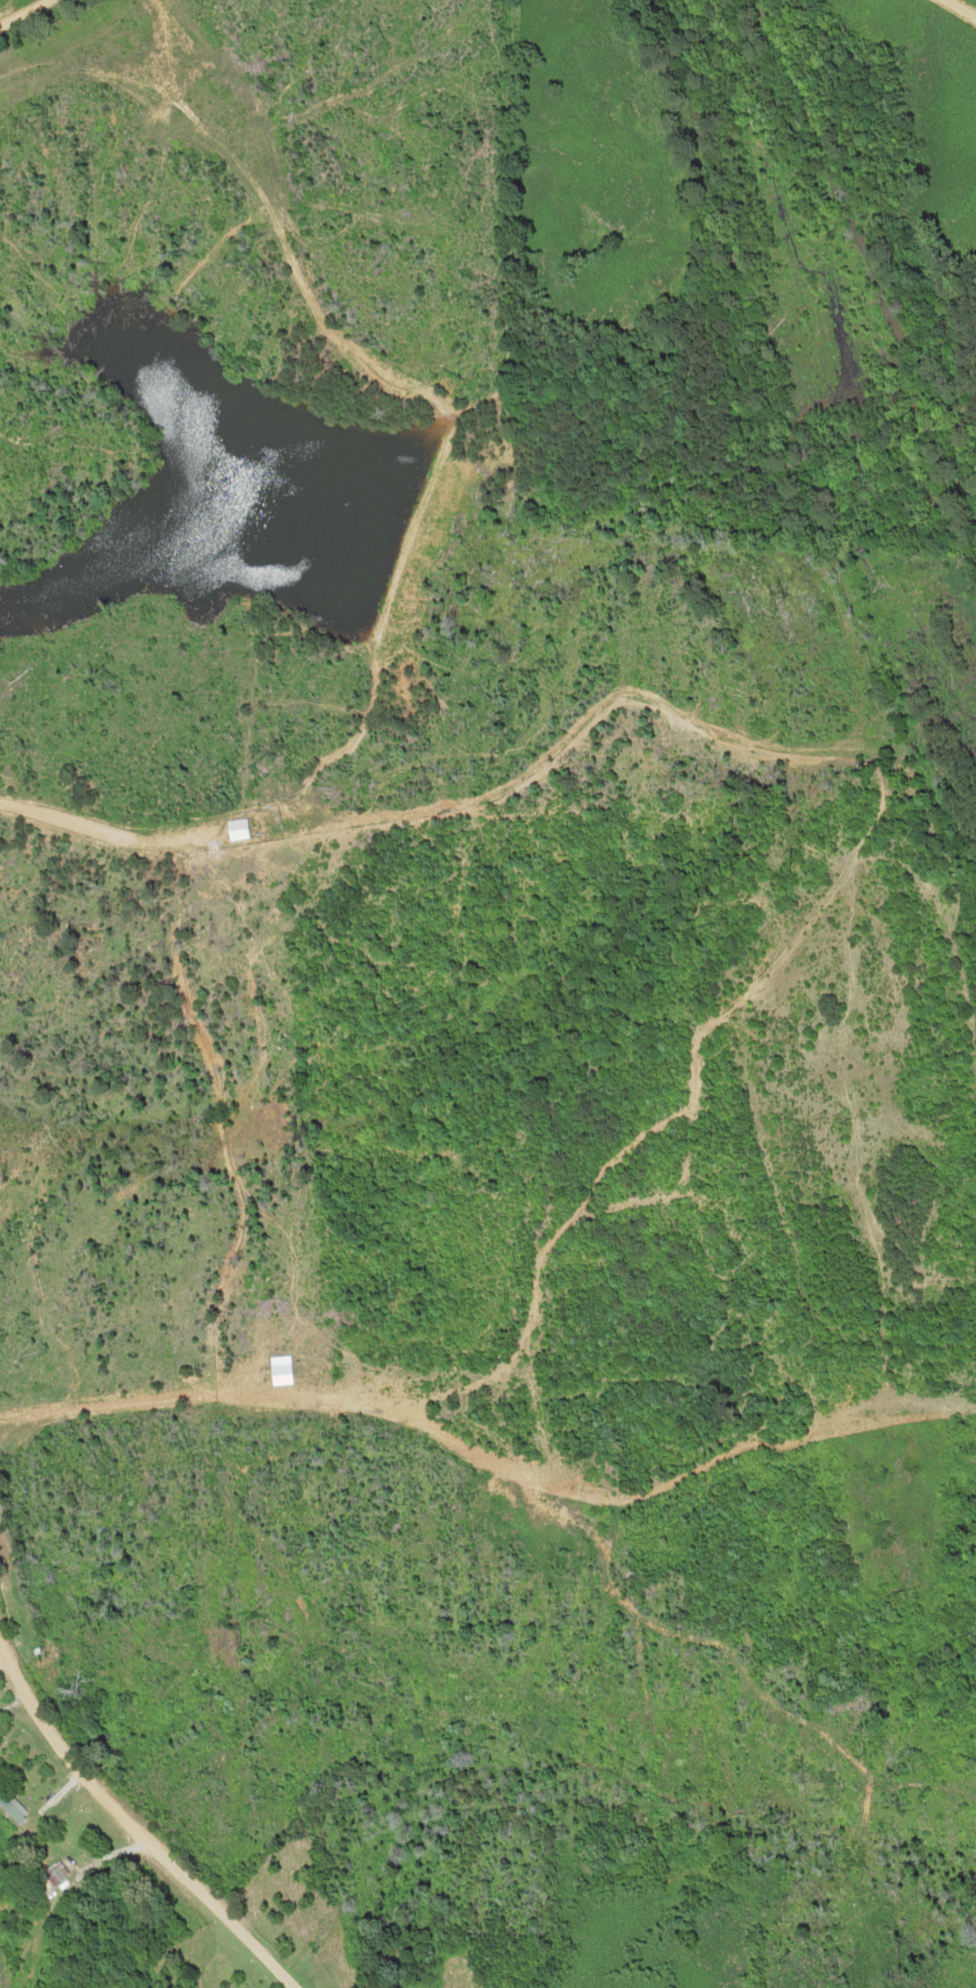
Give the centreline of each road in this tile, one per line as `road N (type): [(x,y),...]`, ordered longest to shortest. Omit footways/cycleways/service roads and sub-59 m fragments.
road 1 (residential): [(289,1987),(57,1736),(17,1683),(0,1621)]

